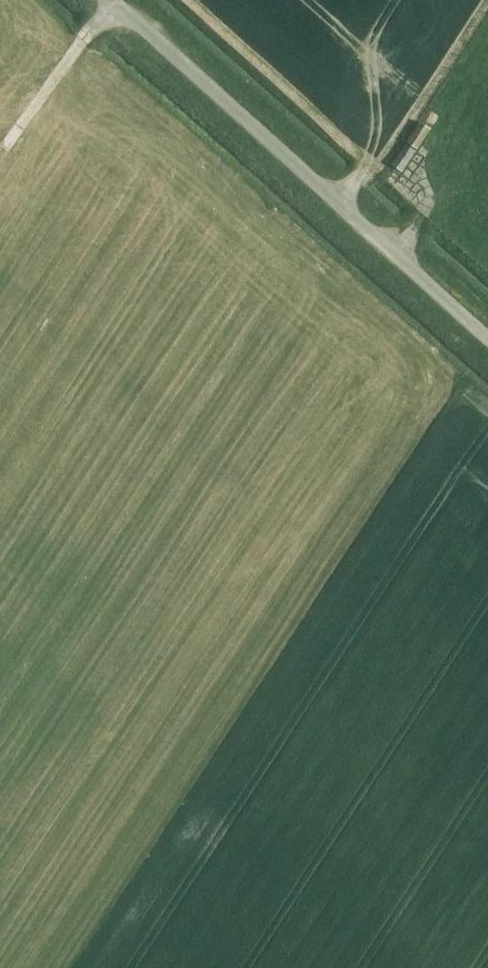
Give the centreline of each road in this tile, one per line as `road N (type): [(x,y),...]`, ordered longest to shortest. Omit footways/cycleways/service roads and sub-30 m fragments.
road 1 (unclassified): [(487,338),(111,0)]

